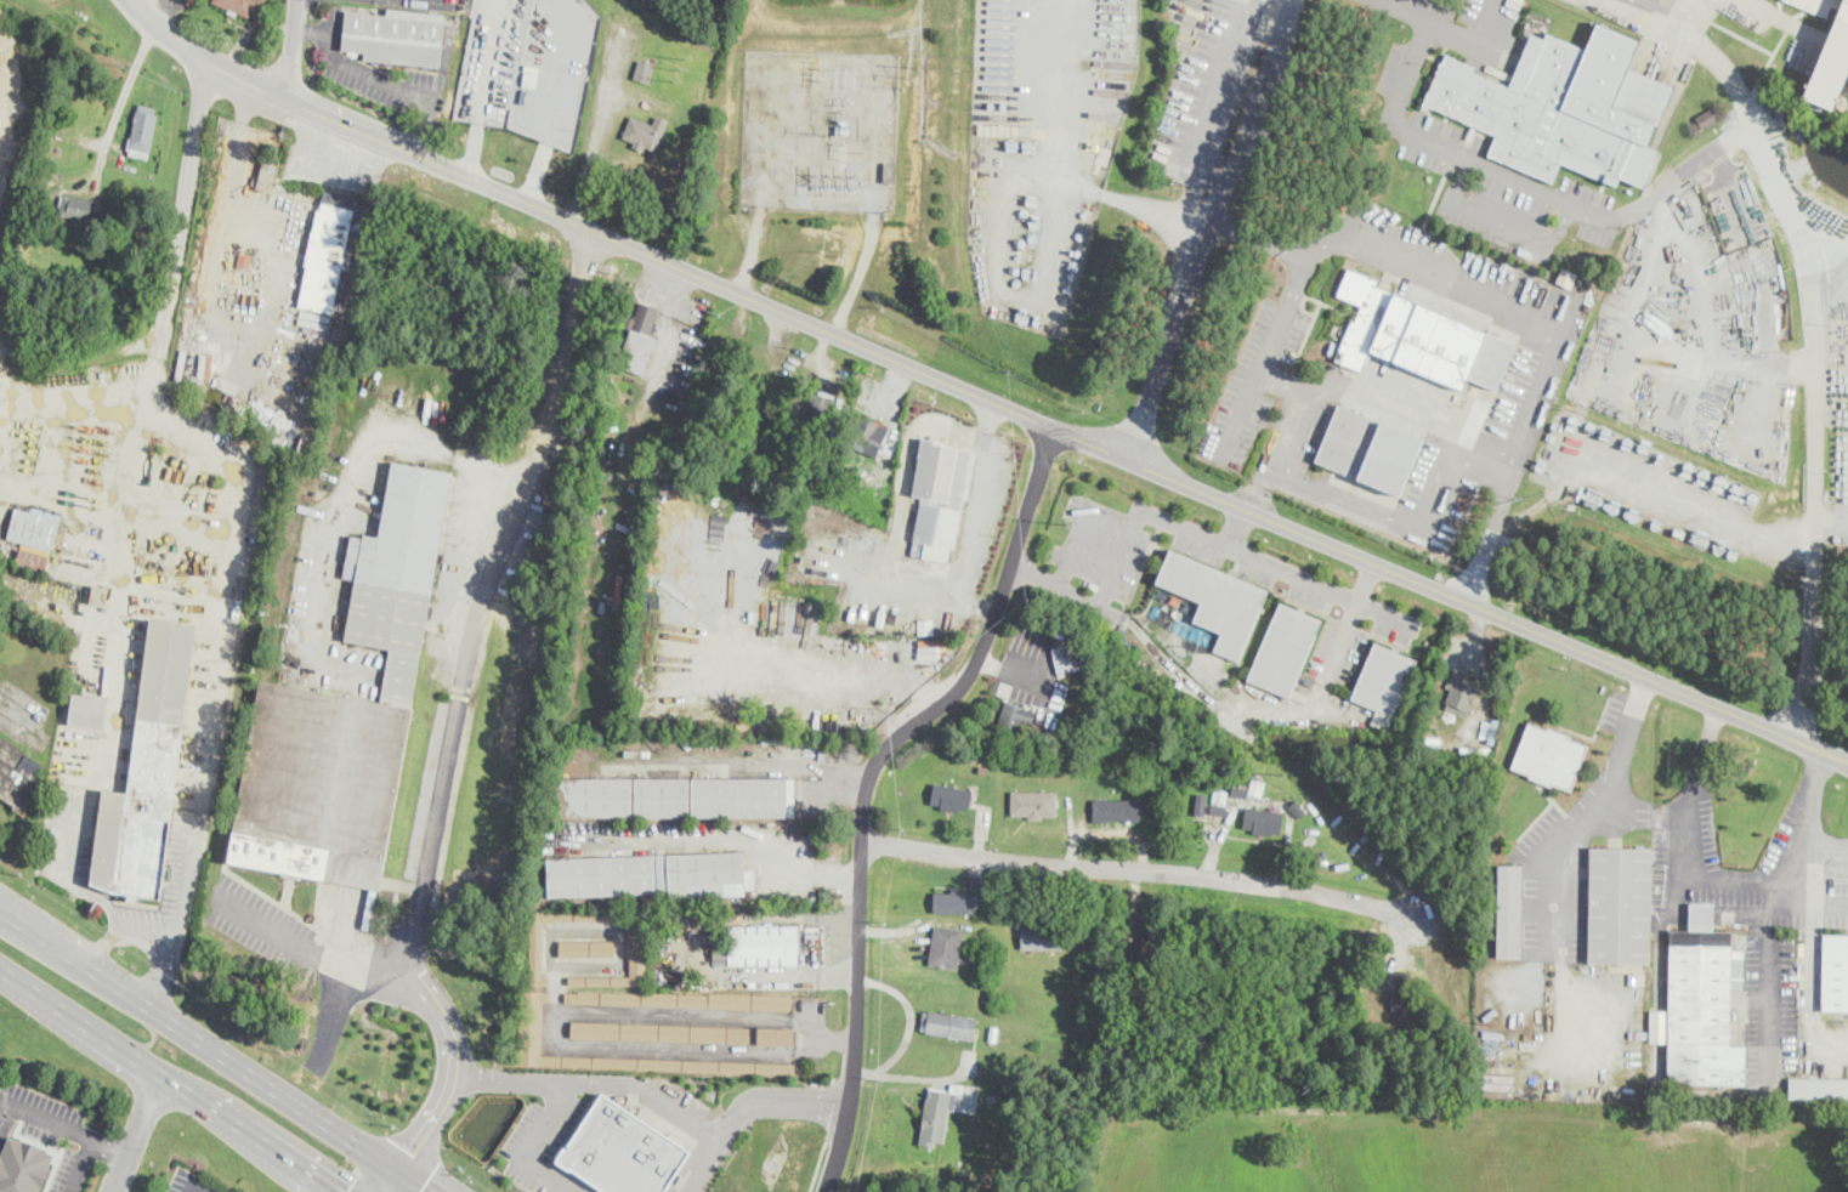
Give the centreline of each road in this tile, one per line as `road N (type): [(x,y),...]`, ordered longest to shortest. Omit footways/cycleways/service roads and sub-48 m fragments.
road 1 (tertiary): [(1827,753),(253,84),(212,66),(132,0)]
road 2 (residential): [(827,1191),(851,1113),(868,791),(886,750),(965,683),(987,643),(1055,426)]
road 3 (residential): [(862,842),(1279,884),(1429,920)]
road 4 (primary): [(421,1191),(0,911)]
road 5 (primary): [(0,971),(331,1191)]

